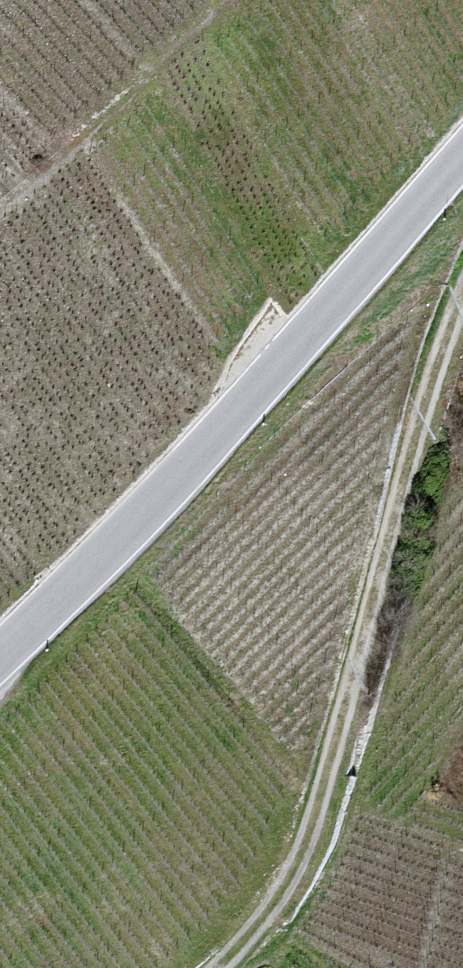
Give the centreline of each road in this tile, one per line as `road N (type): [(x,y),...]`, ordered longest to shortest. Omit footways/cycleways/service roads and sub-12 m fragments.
road 1 (track): [(462,298),(313,825),(290,882),(213,967)]
road 2 (tertiary): [(0,662),(171,496),(462,169)]

